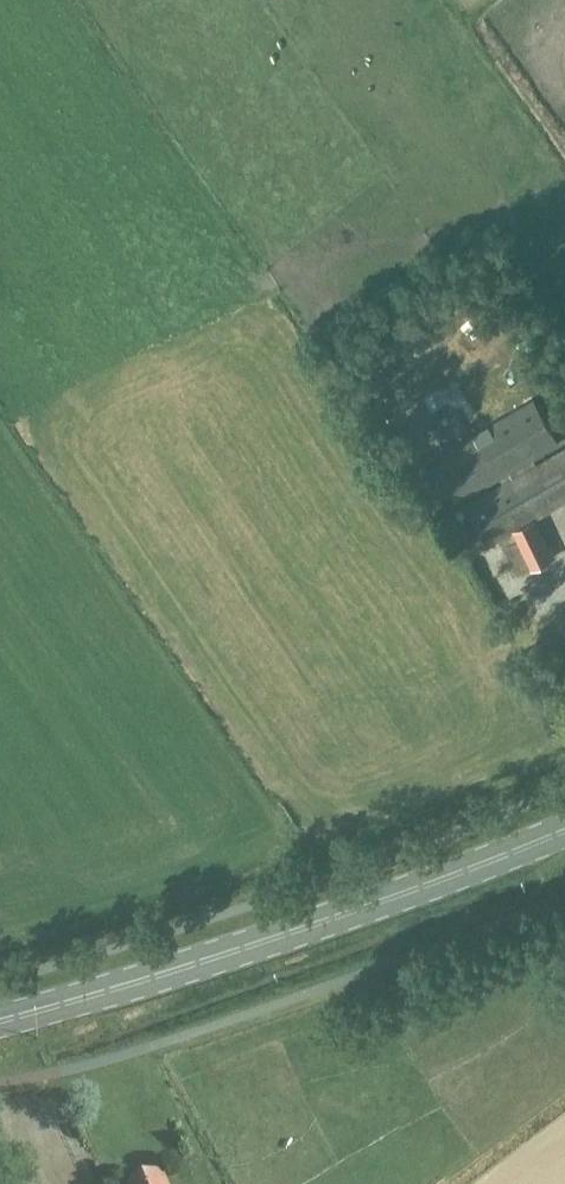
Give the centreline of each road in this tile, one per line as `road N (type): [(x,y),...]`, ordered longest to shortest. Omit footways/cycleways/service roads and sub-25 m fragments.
road 1 (primary): [(0,1022),(211,960),(564,830)]

